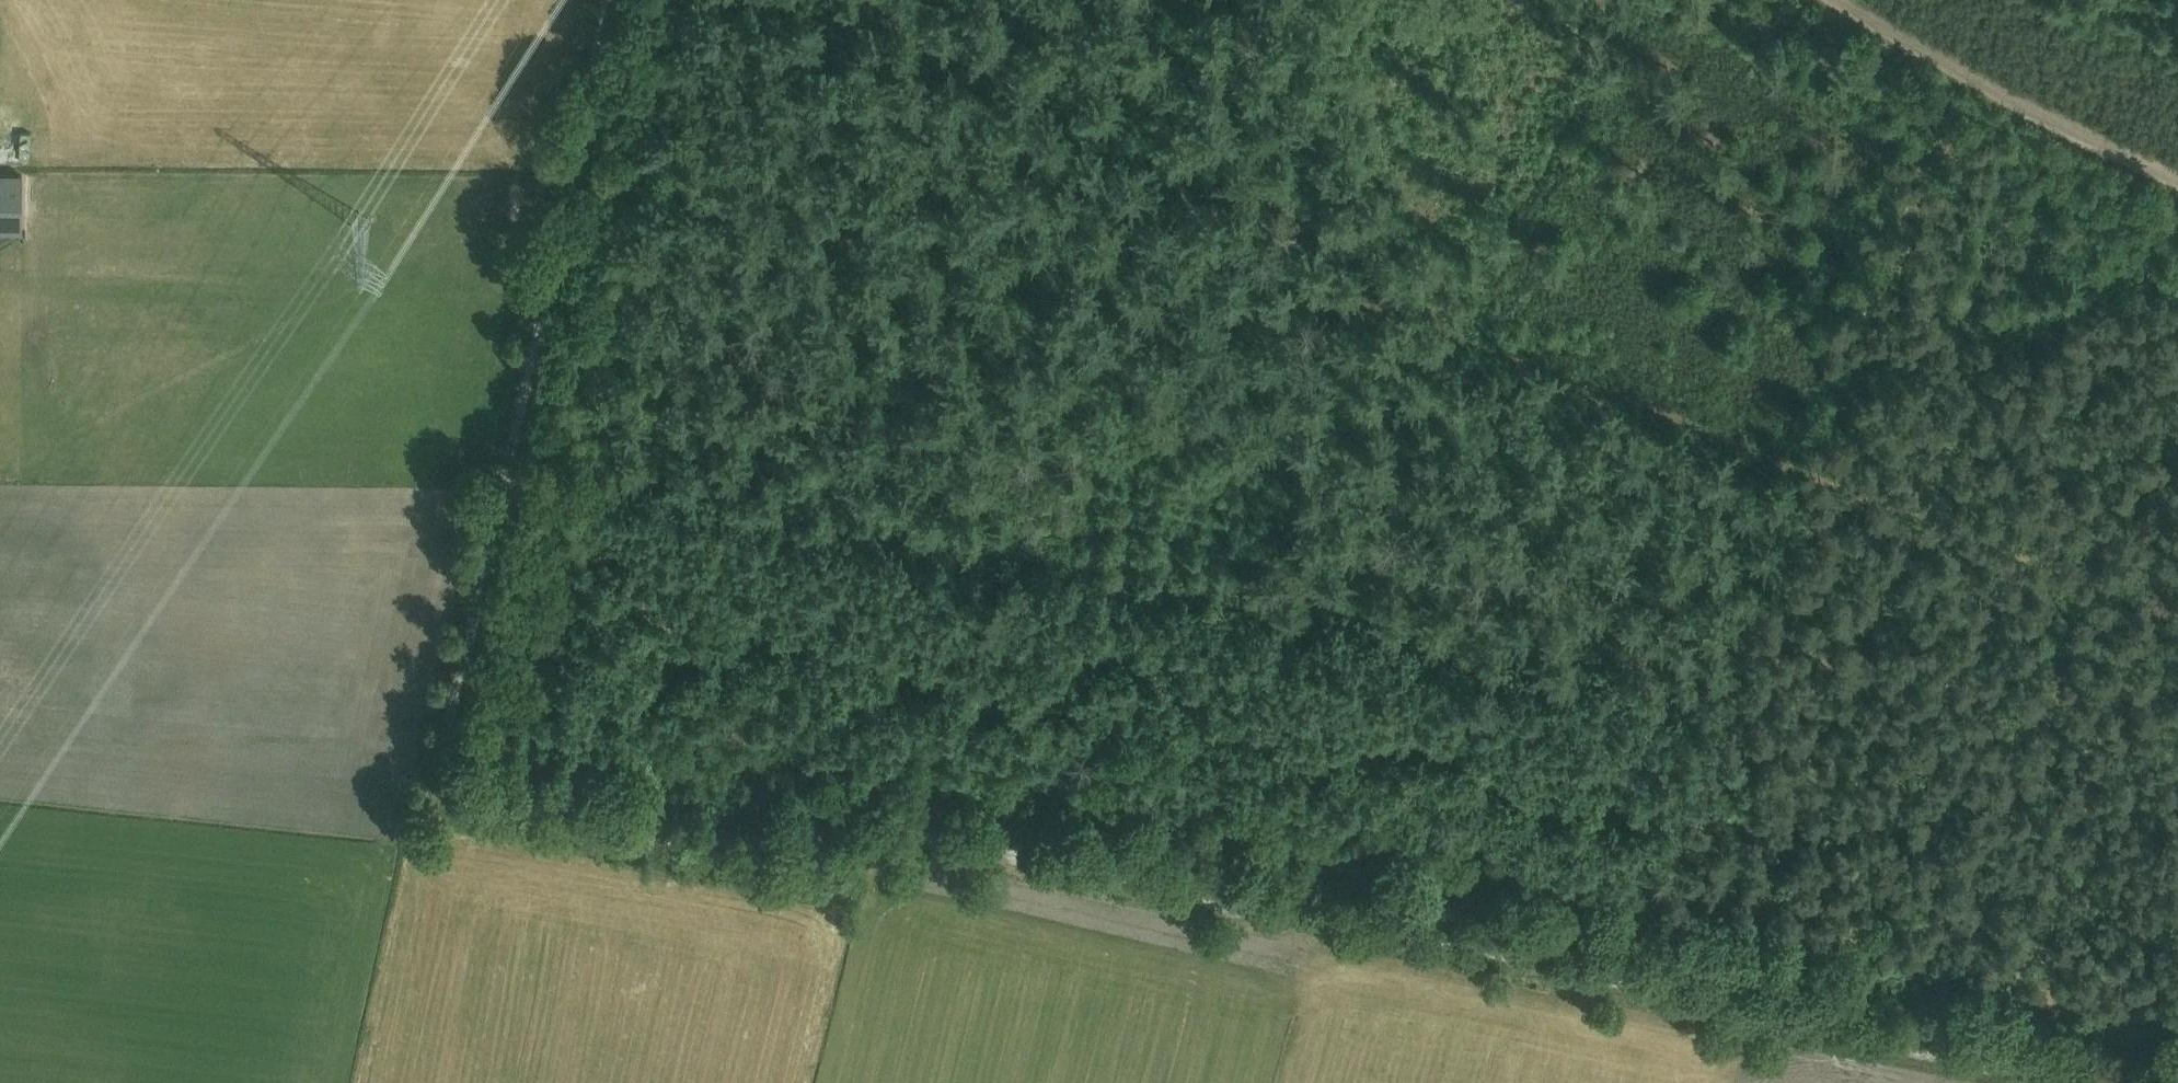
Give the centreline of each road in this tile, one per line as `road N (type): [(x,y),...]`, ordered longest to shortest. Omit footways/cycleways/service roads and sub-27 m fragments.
road 1 (track): [(2128,1082),(877,828),(843,831),(798,865),(762,869),(431,798),(600,0)]
road 2 (track): [(1817,0),(2055,137),(2177,186)]

